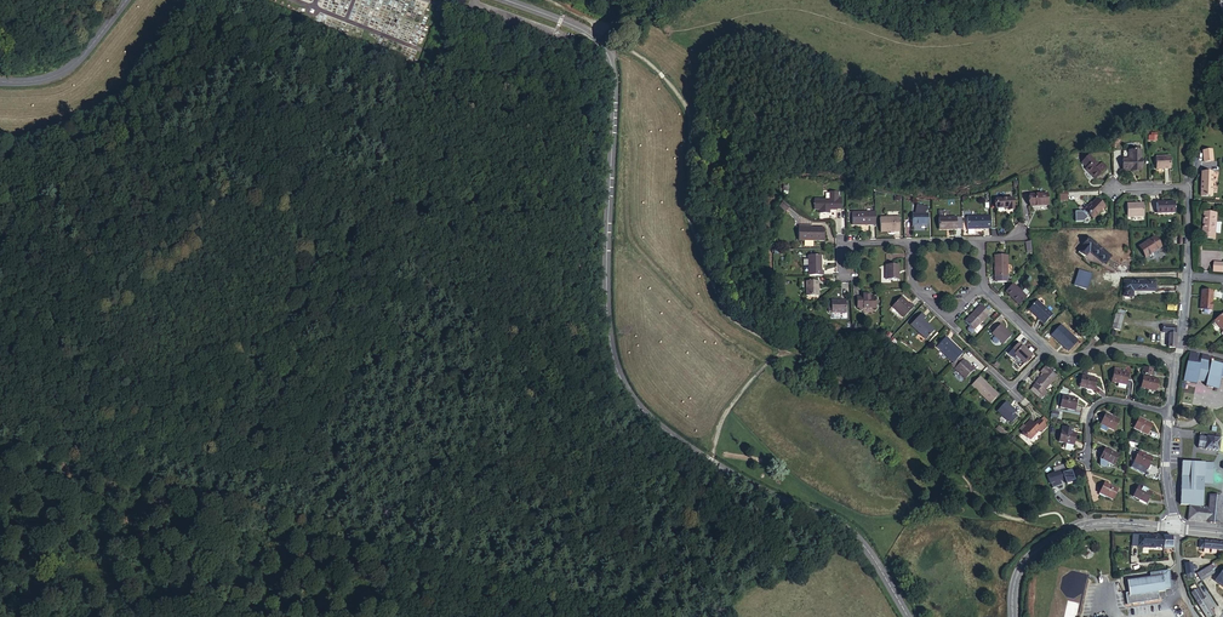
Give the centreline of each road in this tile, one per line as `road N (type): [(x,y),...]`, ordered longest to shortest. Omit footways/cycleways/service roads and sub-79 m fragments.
road 1 (tertiary): [(507,0),(590,32),(610,60),(607,315),(614,363),(635,403),(713,462),(853,534),(907,616)]
road 2 (track): [(713,462),(747,509),(799,549),(797,558),(697,616)]
road 3 (tertiary): [(1013,616),(1015,576),(1035,549),(1063,531),(1111,522),(1174,527)]
road 4 (tertiary): [(0,81),(22,84),(68,68),(126,0)]
road 5 (residential): [(911,242),(913,283),(948,319),(983,289)]
road 6 (residential): [(1085,464),(1090,410),(1102,400),(1167,412)]
road 7 (residential): [(1046,351),(1060,359),(1127,348),(1176,361)]

